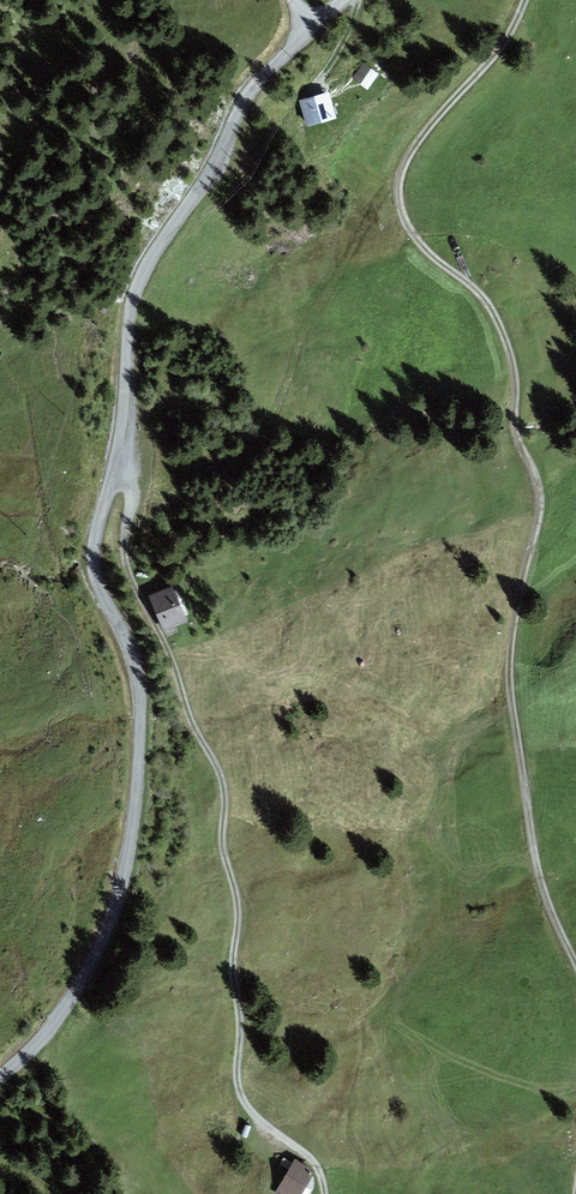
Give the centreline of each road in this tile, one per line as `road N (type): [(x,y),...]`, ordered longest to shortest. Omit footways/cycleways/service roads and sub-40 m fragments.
road 1 (unclassified): [(0,1067),(72,1002),(124,888),(140,731),(129,640),(95,581),(91,548),(117,458),(135,293),(203,183),(234,107),(335,0)]
road 2 (track): [(528,0),(499,54),(412,138),(399,191),(417,245),(499,322),(516,369),(513,426),(540,514),(509,685),(535,864),(575,962)]
road 3 (track): [(117,458),(129,486),(126,558),(191,724),(224,783),(222,845),(238,910),(231,965),(240,1022),(237,1090),(256,1118),(310,1157),(324,1193)]

